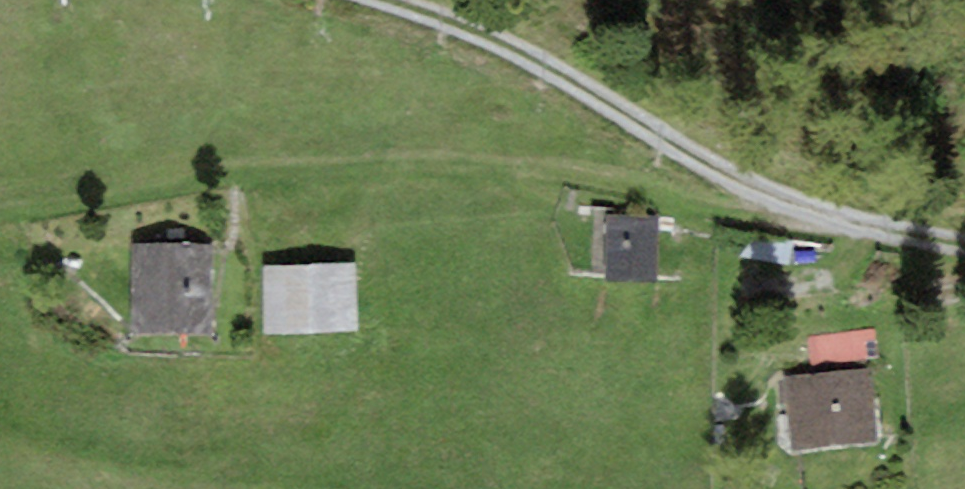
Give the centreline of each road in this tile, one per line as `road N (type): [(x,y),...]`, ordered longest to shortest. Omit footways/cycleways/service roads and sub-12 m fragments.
road 1 (track): [(0,223),(300,180),(575,186),(825,217)]
road 2 (track): [(964,241),(825,217),(526,58),(356,0)]

